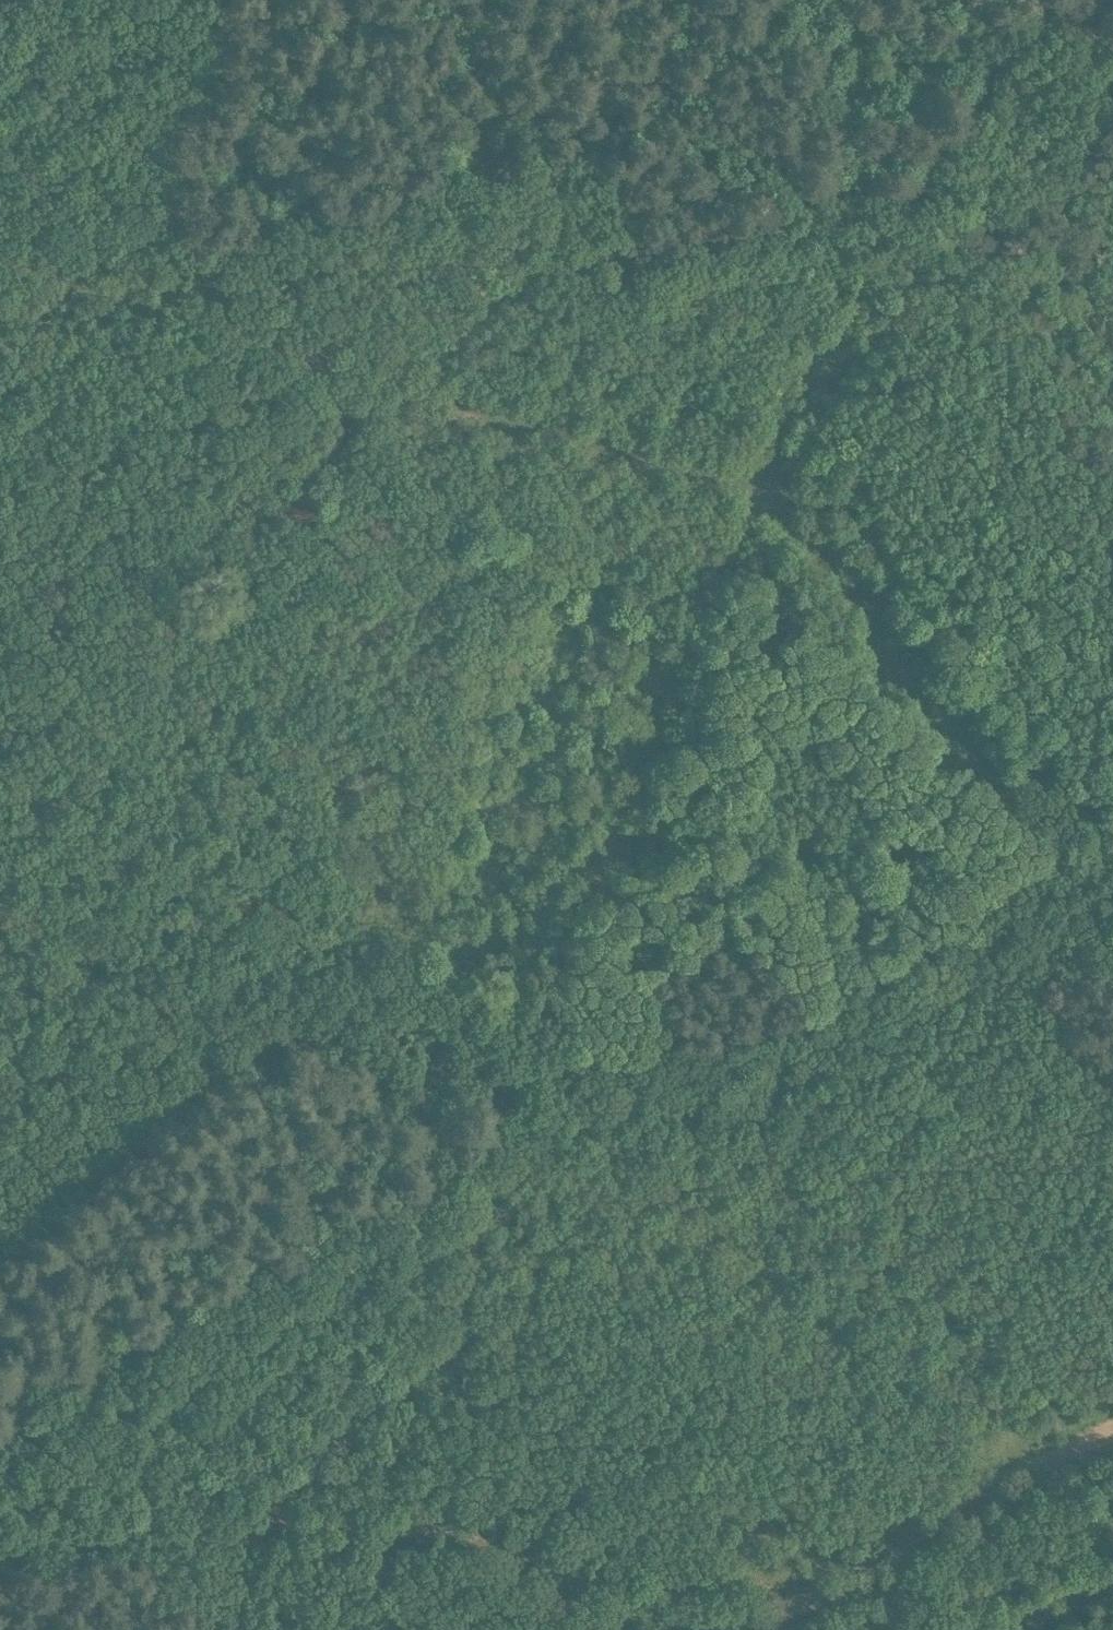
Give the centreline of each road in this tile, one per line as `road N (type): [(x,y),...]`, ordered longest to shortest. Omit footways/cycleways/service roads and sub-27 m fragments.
road 1 (track): [(1112,938),(1044,836),(1112,782)]

